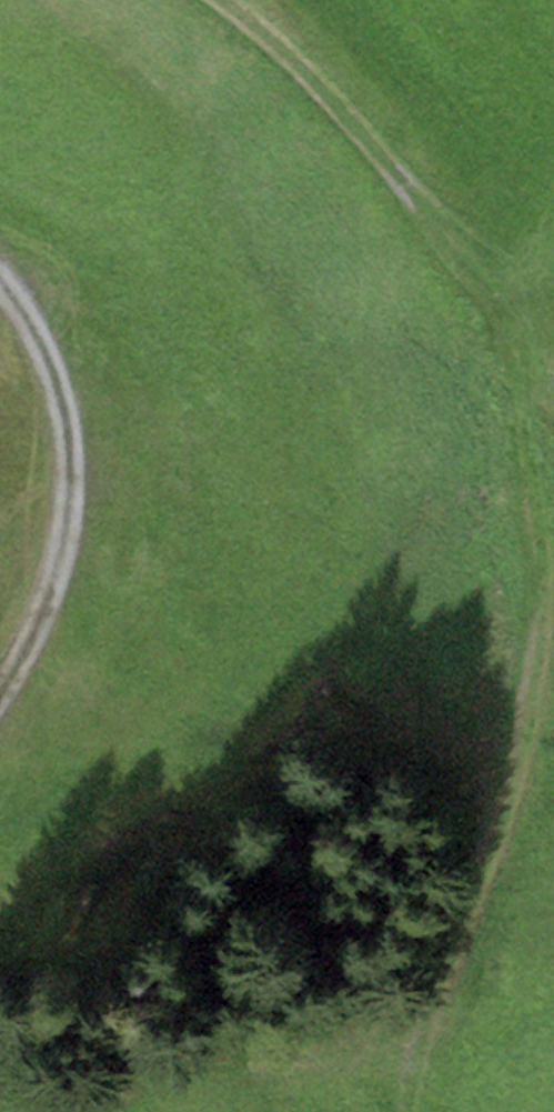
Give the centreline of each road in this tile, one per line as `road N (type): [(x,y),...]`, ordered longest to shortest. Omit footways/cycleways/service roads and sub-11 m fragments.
road 1 (track): [(404,1098),(516,743),(522,407),(474,268),(400,172),(302,74),(211,0)]
road 2 (track): [(0,263),(56,368),(69,507),(37,643),(0,687)]

